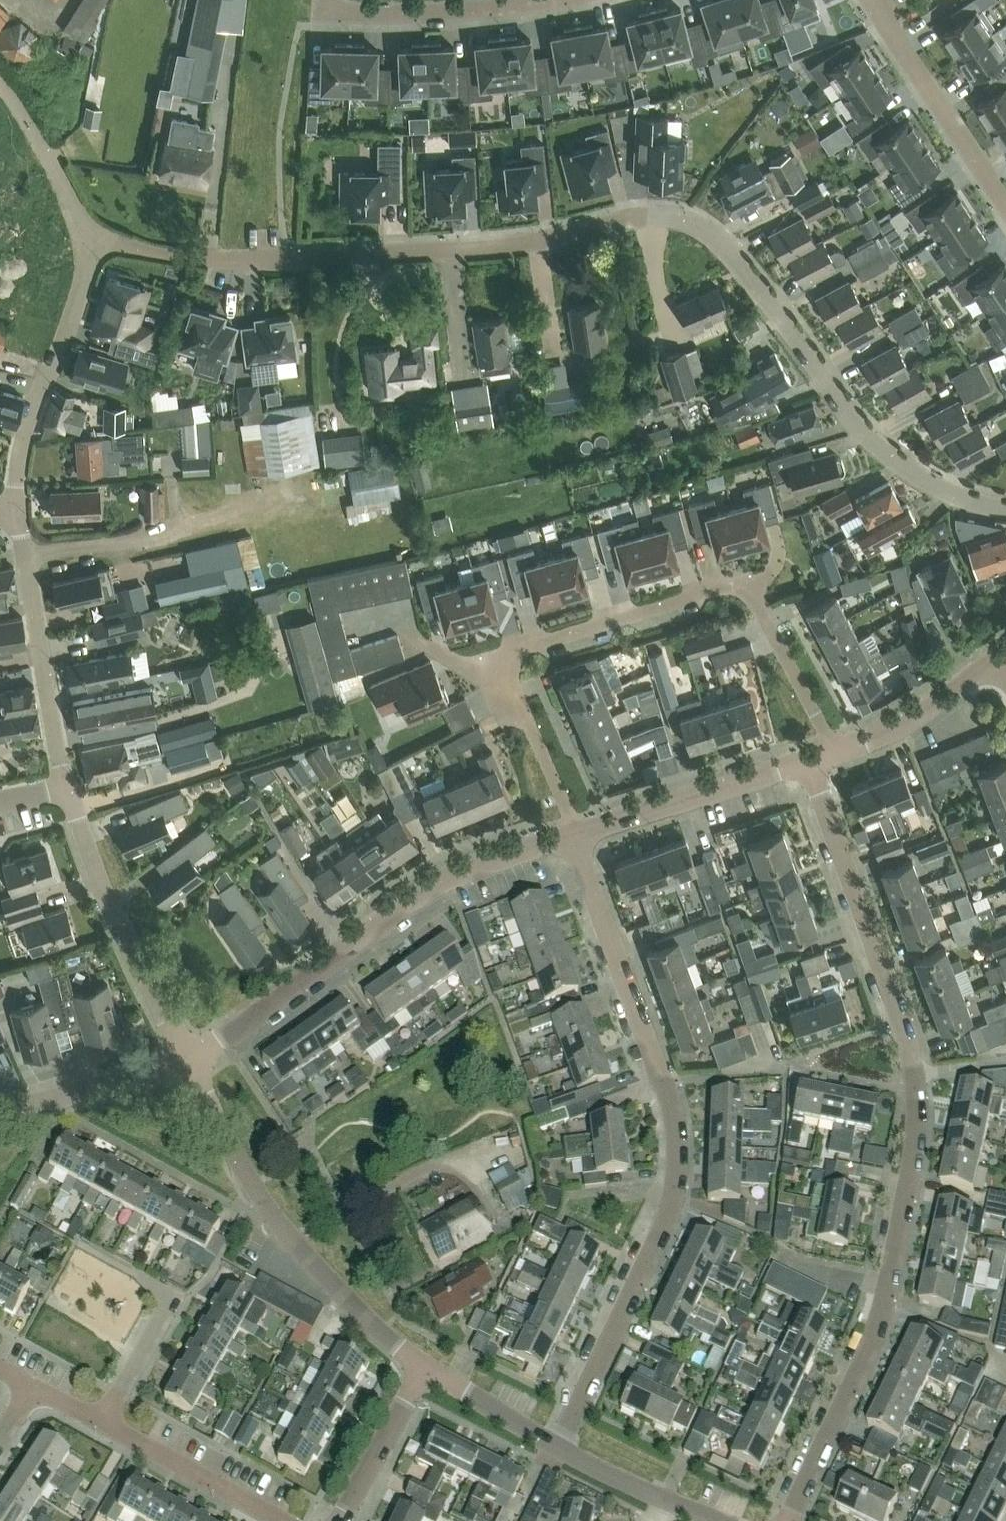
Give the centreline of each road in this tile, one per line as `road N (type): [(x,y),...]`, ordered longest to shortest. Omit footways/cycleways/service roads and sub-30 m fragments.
road 1 (residential): [(1005,508),(950,494),(867,439),(726,253),(682,220),(654,215),(504,245),(283,261),(85,242)]
road 2 (residential): [(787,1520),(880,1307),(912,1103),(910,1047),(807,762)]
road 3 (residential): [(554,1448),(663,1208),(662,1110),(574,835)]
road 4 (residential): [(834,753),(751,594),(719,586),(497,658),(574,835)]
road 5 (unclassified): [(185,1060),(362,934),(574,835)]
road 6 (unclassified): [(423,1369),(329,1291),(248,1188),(185,1060)]
road 7 (residential): [(185,1060),(90,873),(63,789)]
road 8 (unclassified): [(85,242),(81,288),(20,445),(15,513)]
road 9 (residential): [(63,789),(15,513)]
road 10 (residential): [(322,0),(322,13),(371,17),(563,0)]
road 11 (residential): [(874,0),(1005,210)]
road 12 (unclassified): [(574,835),(807,762)]
road 13 (residential): [(278,1520),(101,1427)]
road 14 (residential): [(0,1114),(185,1060)]
road 15 (unclassified): [(834,753),(909,722),(998,660)]
road 16 (residential): [(101,1427),(156,1340),(164,1309),(129,1283)]
road 17 (unclassified): [(85,242),(51,165),(0,86)]
road 18 (residential): [(336,1520),(423,1369)]
road 19 (unclassified): [(554,1448),(423,1369)]
road 20 (unclassified): [(667,1504),(554,1448)]

